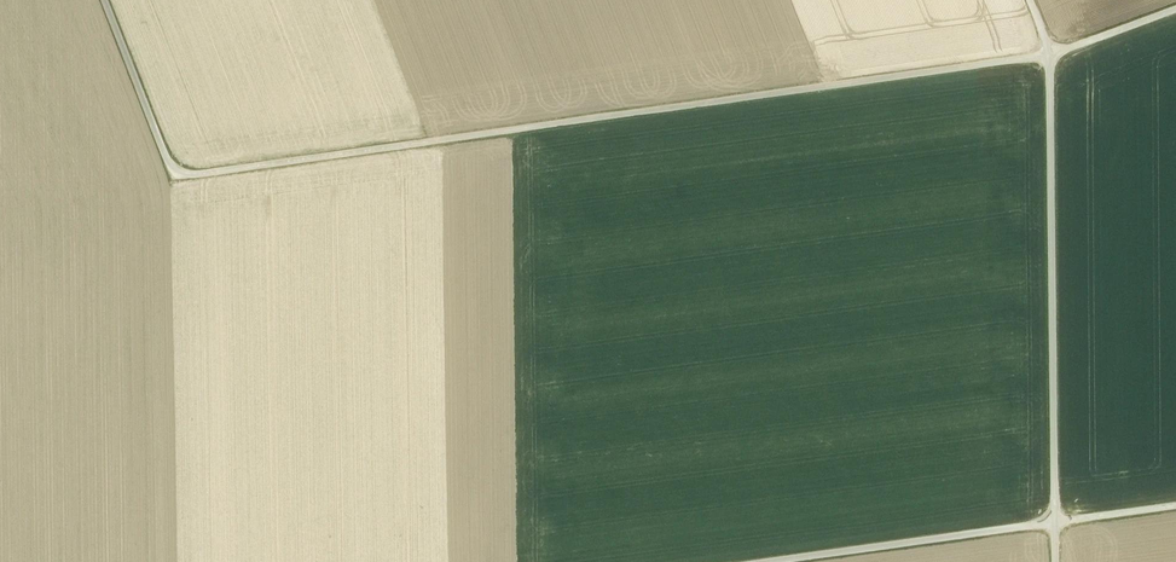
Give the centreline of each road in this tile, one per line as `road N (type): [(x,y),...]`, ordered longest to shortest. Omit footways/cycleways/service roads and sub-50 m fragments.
road 1 (unclassified): [(1048,55),(173,178),(104,0)]
road 2 (track): [(1048,55),(1054,561)]
road 3 (track): [(772,561),(1175,505)]
road 4 (unclassified): [(1175,10),(1048,55)]

